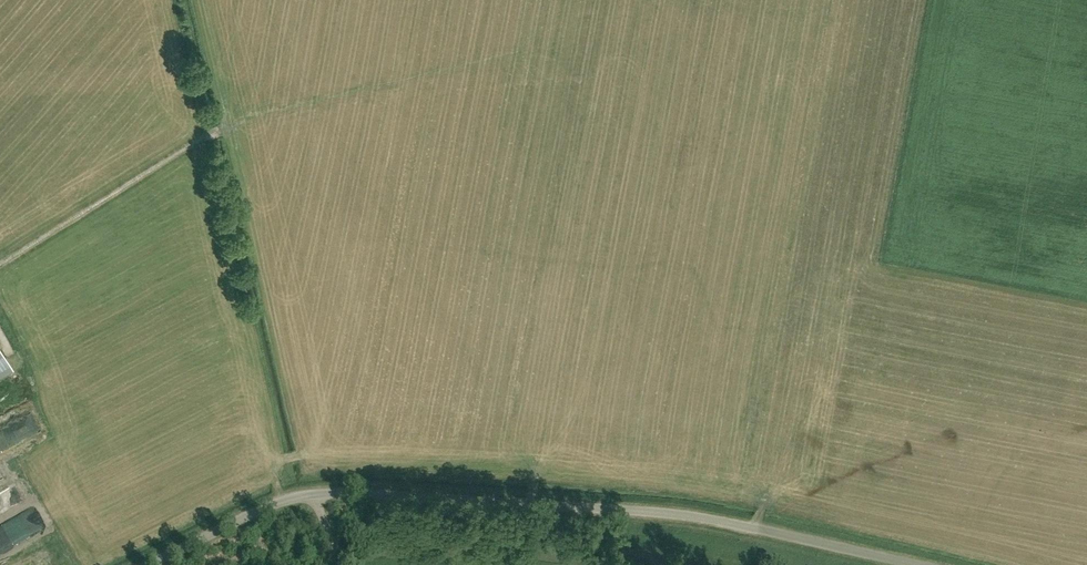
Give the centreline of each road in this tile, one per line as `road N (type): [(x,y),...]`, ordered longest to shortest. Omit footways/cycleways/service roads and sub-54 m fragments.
road 1 (unclassified): [(916,564),(665,512),(350,492),(291,498),(149,564)]

